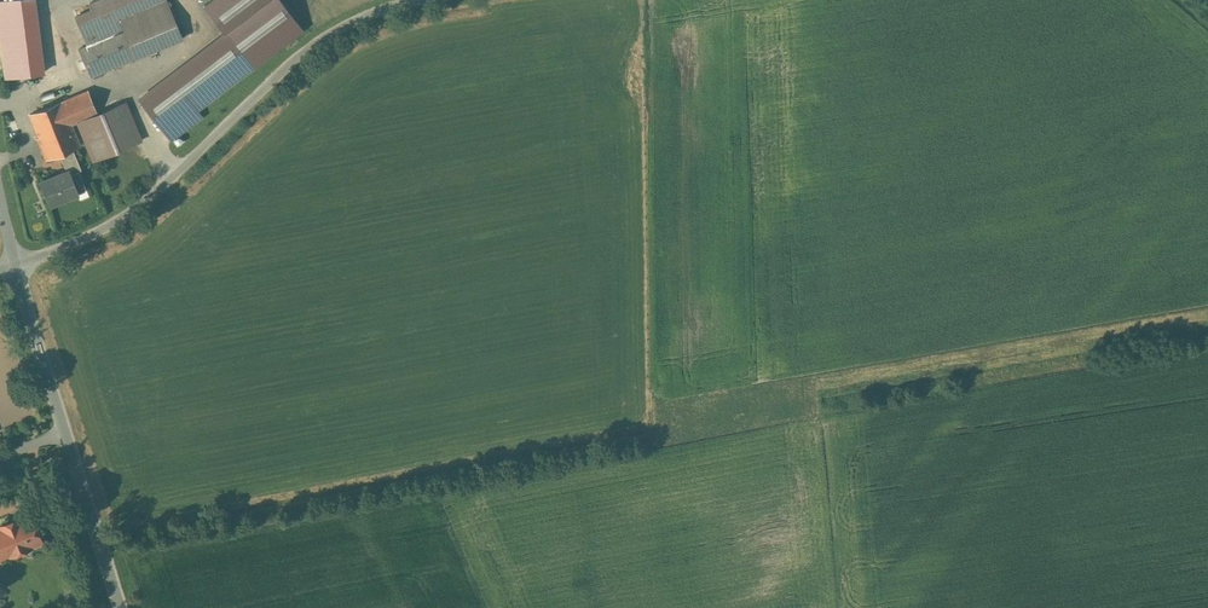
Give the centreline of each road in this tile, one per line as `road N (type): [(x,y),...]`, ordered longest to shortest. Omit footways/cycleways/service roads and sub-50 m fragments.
road 1 (unclassified): [(15,265),(95,235),(323,40),(415,0)]
road 2 (unclassified): [(15,265),(121,607)]

